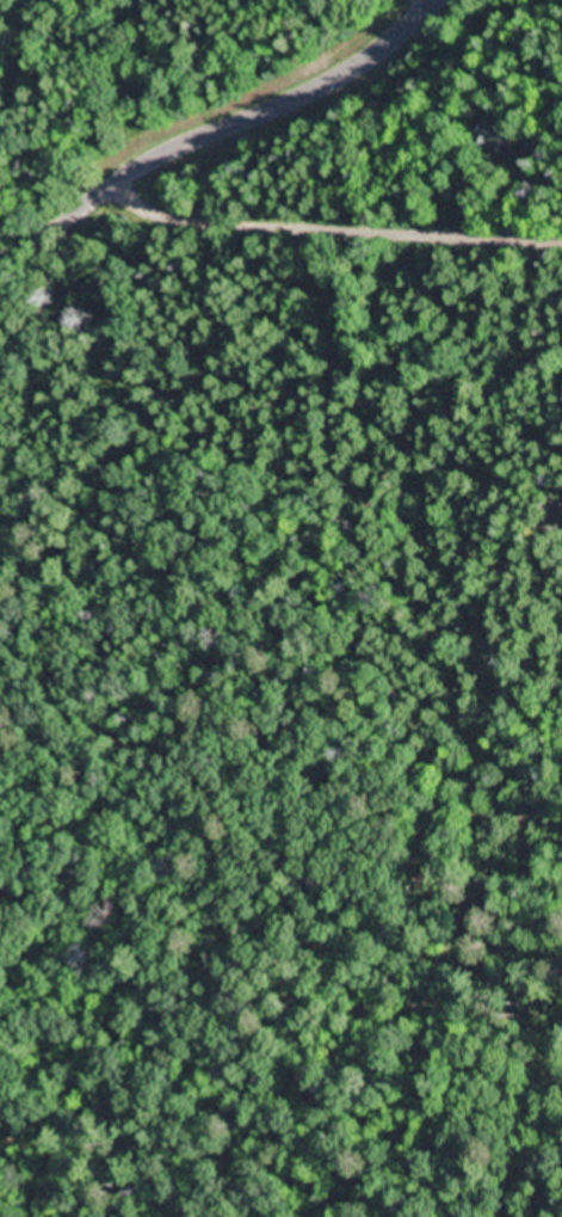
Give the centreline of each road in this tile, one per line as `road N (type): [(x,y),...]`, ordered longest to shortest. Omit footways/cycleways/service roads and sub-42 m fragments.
road 1 (residential): [(0,241),(141,158),(359,66),(434,0)]
road 2 (residential): [(561,189),(399,192),(141,158)]

